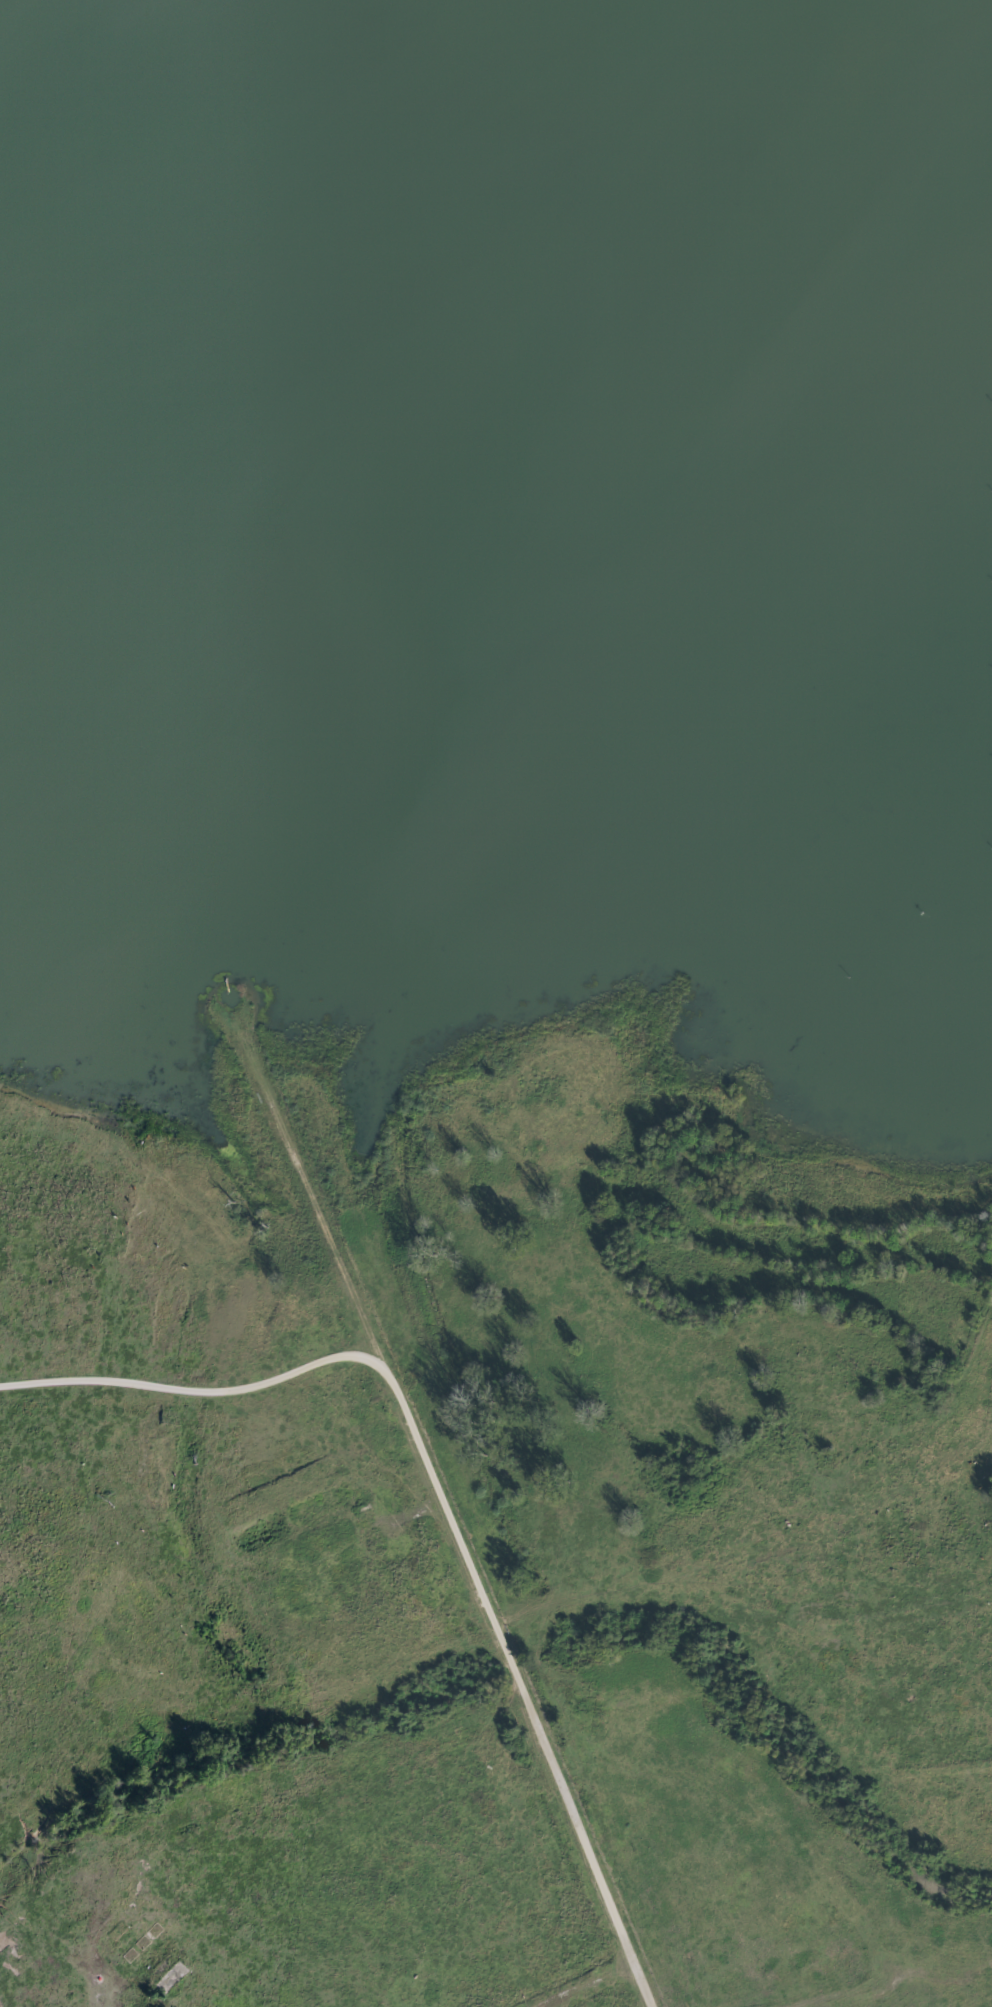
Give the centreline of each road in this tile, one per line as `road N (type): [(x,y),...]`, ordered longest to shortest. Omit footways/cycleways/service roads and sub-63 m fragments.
road 1 (residential): [(651,2006),(475,1576),(435,1561)]

